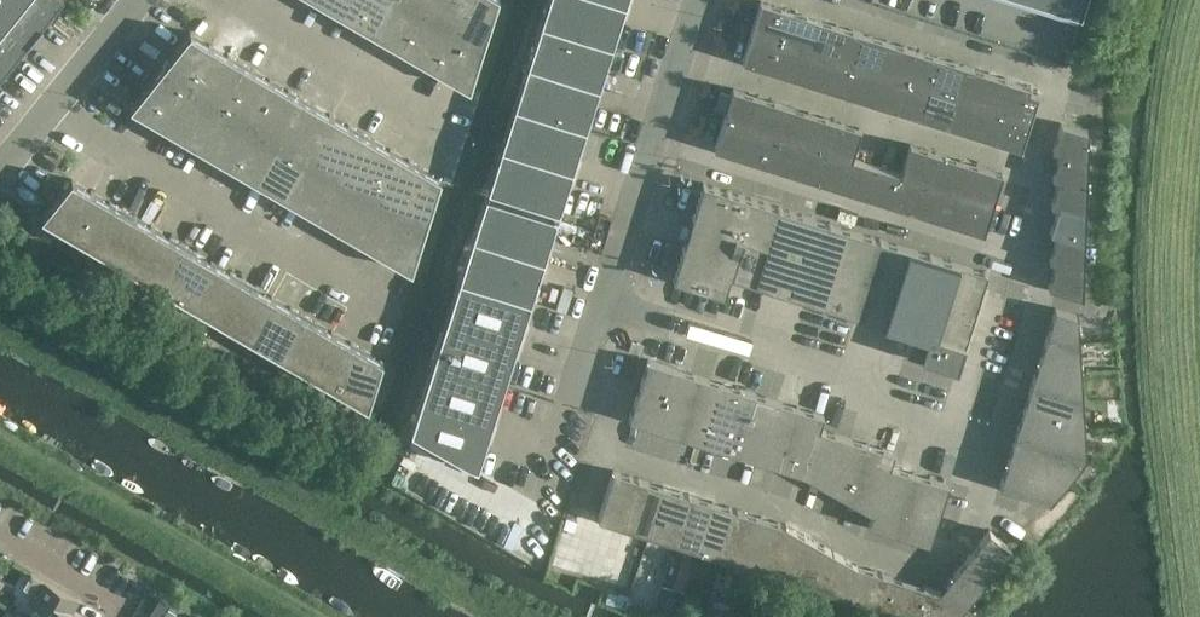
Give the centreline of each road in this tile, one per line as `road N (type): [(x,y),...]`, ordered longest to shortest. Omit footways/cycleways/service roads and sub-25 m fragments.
road 1 (unclassified): [(687,0),(566,431)]
road 2 (unclassified): [(0,168),(139,0)]
road 3 (residential): [(120,616),(124,611),(0,538)]

